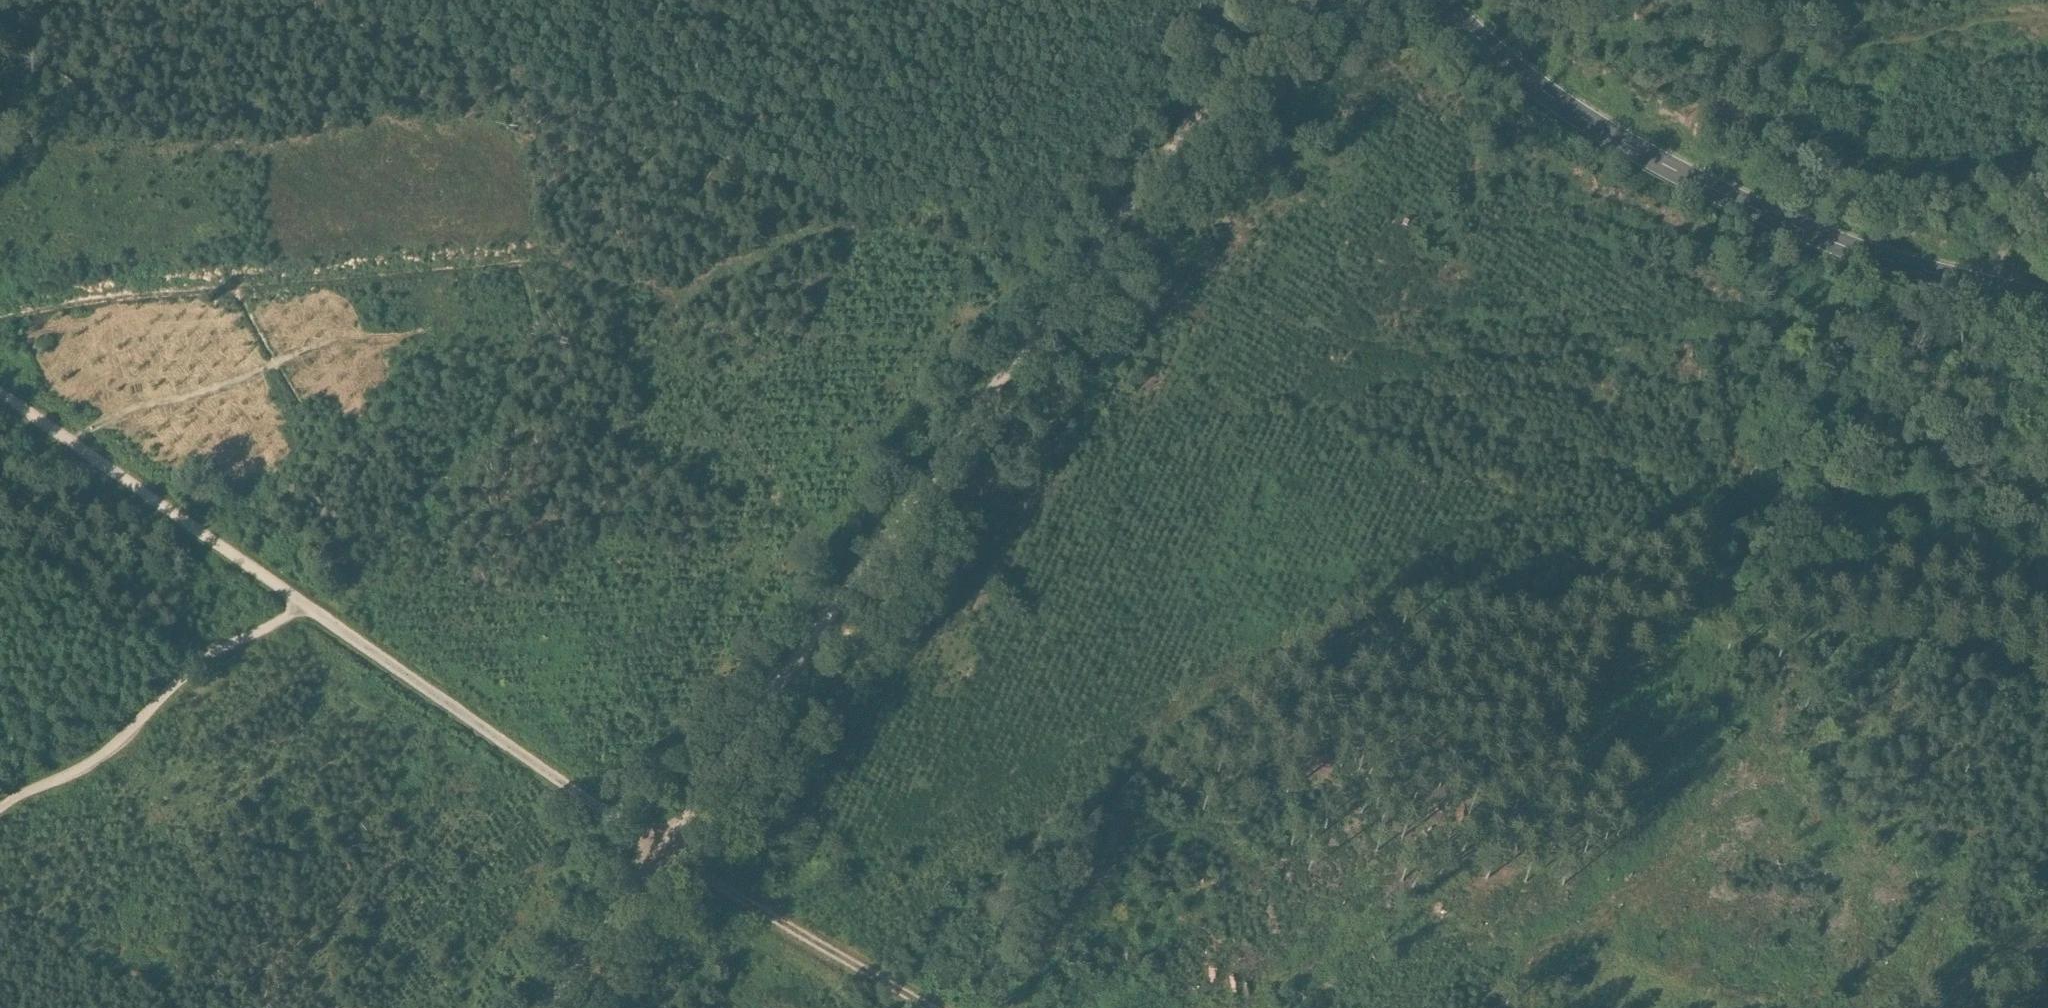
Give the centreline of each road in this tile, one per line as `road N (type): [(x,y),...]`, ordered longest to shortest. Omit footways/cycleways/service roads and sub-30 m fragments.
road 1 (track): [(540,1007),(1278,0)]
road 2 (track): [(0,396),(658,848),(933,1007)]
road 3 (track): [(2047,694),(1928,645),(1737,633),(1717,621),(1708,569),(1721,540),(1743,523),(1780,515),(1926,501),(2047,512)]
road 4 (secondary): [(2047,309),(1965,287),(1734,199),(1540,88),(1437,0)]
road 5 (track): [(307,606),(213,655),(90,765),(0,808)]

